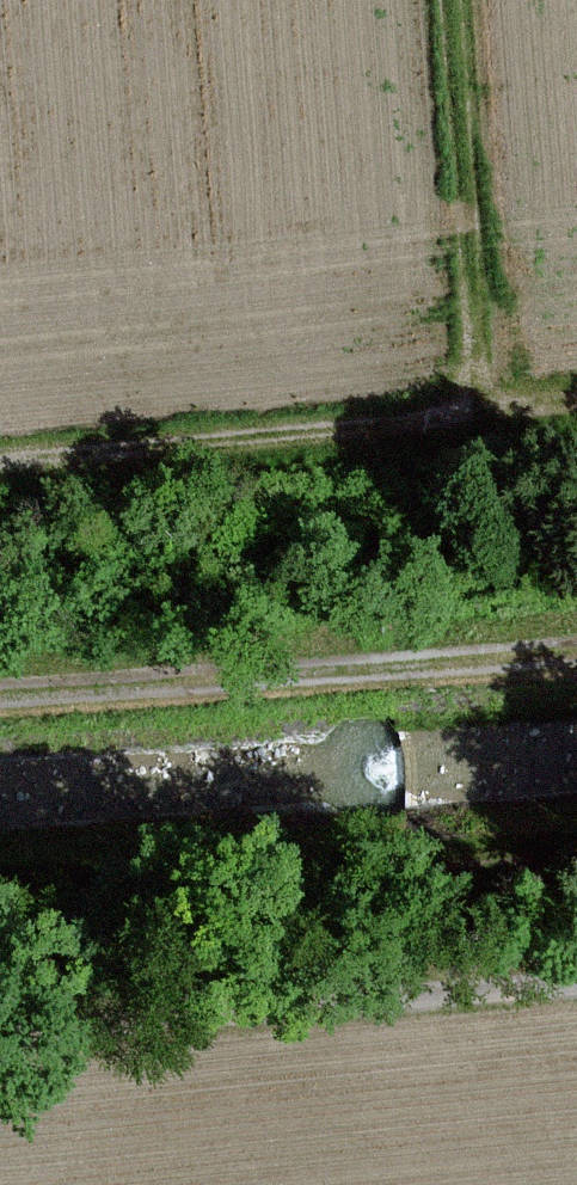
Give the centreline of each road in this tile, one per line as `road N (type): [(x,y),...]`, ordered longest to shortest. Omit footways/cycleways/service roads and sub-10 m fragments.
road 1 (track): [(0,476),(576,407)]
road 2 (track): [(576,979),(0,1032)]
road 3 (track): [(576,863),(0,910)]
road 4 (track): [(576,660),(0,699)]
road 5 (track): [(477,420),(449,0)]

